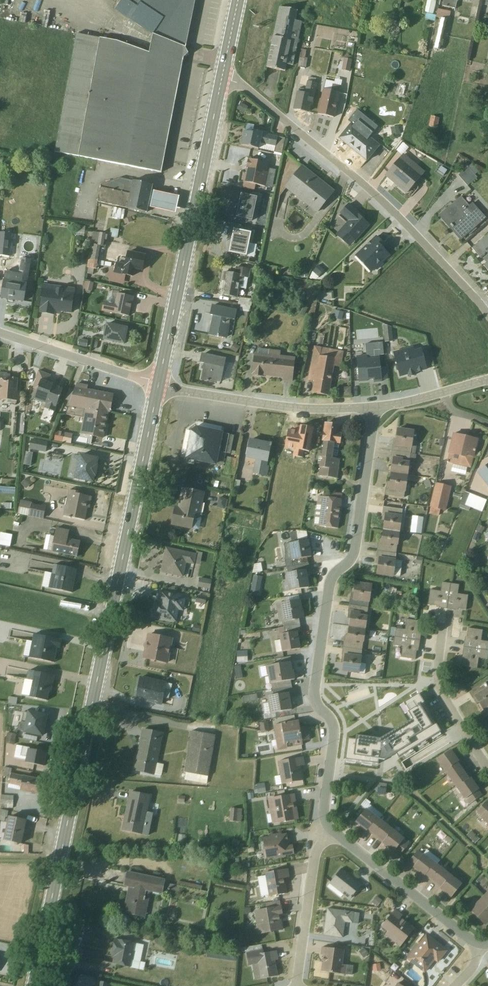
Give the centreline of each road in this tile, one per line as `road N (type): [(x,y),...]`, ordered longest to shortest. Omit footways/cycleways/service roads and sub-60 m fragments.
road 1 (primary): [(33,985),(157,386)]
road 2 (residential): [(331,829),(333,728),(314,690),(331,581),(354,551),(371,407)]
road 3 (residential): [(487,315),(377,196),(243,86),(221,80)]
road 4 (primary): [(157,386),(221,80)]
road 5 (residential): [(371,407),(289,408),(157,386)]
road 6 (residential): [(479,943),(331,829)]
road 7 (unclassified): [(0,333),(157,386)]
road 8 (residential): [(296,985),(316,853),(331,829)]
road 9 (residential): [(442,625),(441,691),(487,767)]

